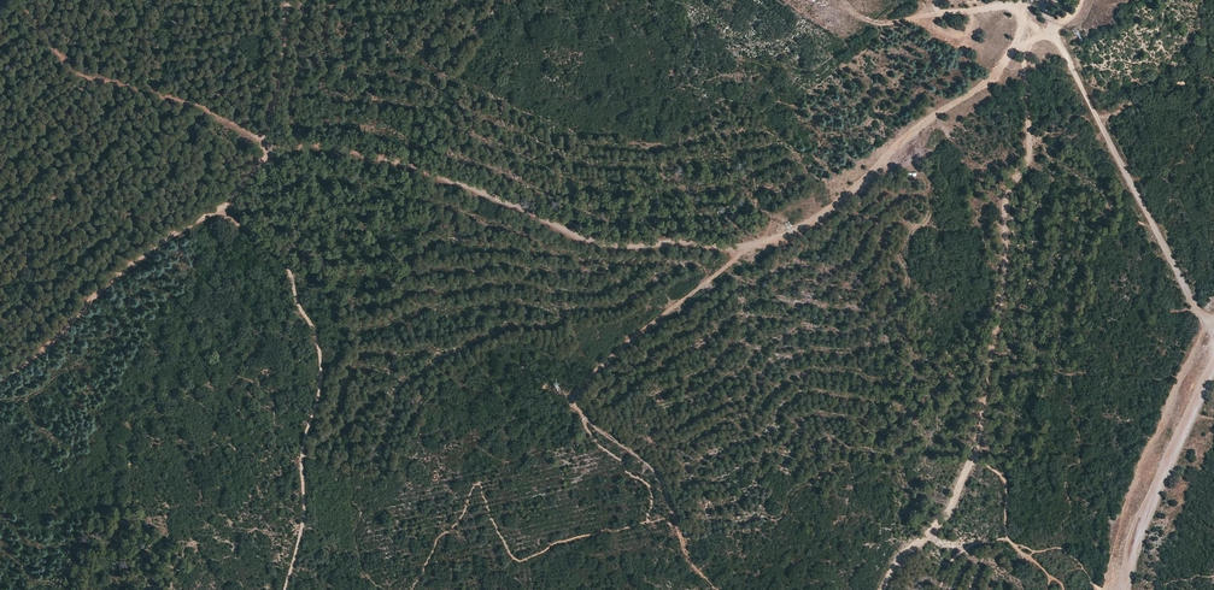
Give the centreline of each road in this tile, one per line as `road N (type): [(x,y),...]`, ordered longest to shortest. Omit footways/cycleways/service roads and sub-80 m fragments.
road 1 (track): [(744,246),(599,241),(409,165),(322,143),(271,150)]
road 2 (track): [(1040,0),(1025,8),(991,80),(915,128),(821,217),(744,246)]
road 3 (track): [(1040,0),(1207,329)]
road 4 (track): [(271,150),(223,118),(89,73),(62,55),(15,0)]
road 5 (track): [(0,383),(139,261),(224,208)]
road 6 (track): [(1125,589),(1147,518),(1213,370)]
road 7 (track): [(271,150),(288,0)]
road 8 (track): [(878,23),(1025,8)]

